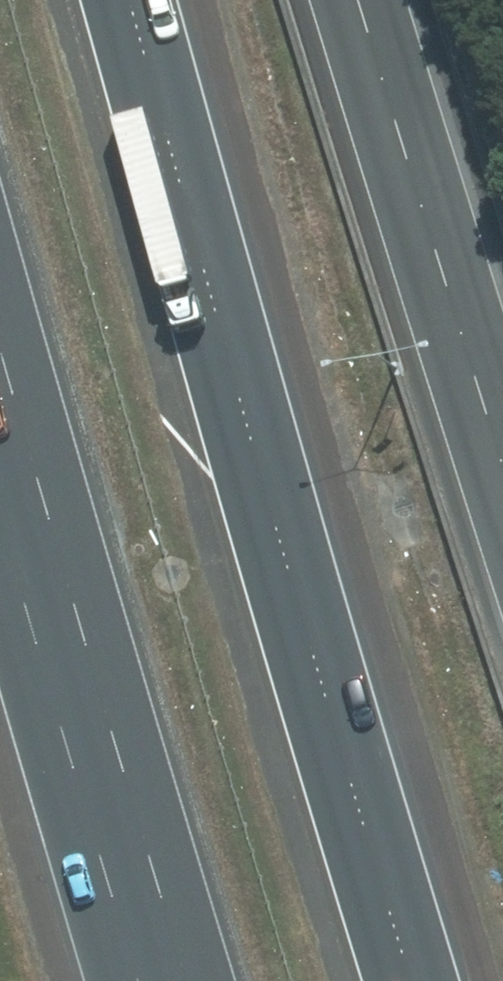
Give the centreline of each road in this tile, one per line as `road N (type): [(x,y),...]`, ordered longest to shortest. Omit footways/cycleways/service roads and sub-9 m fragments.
road 1 (motorway): [(163,0),(453,980)]
road 2 (motorway): [(189,980),(0,338)]

